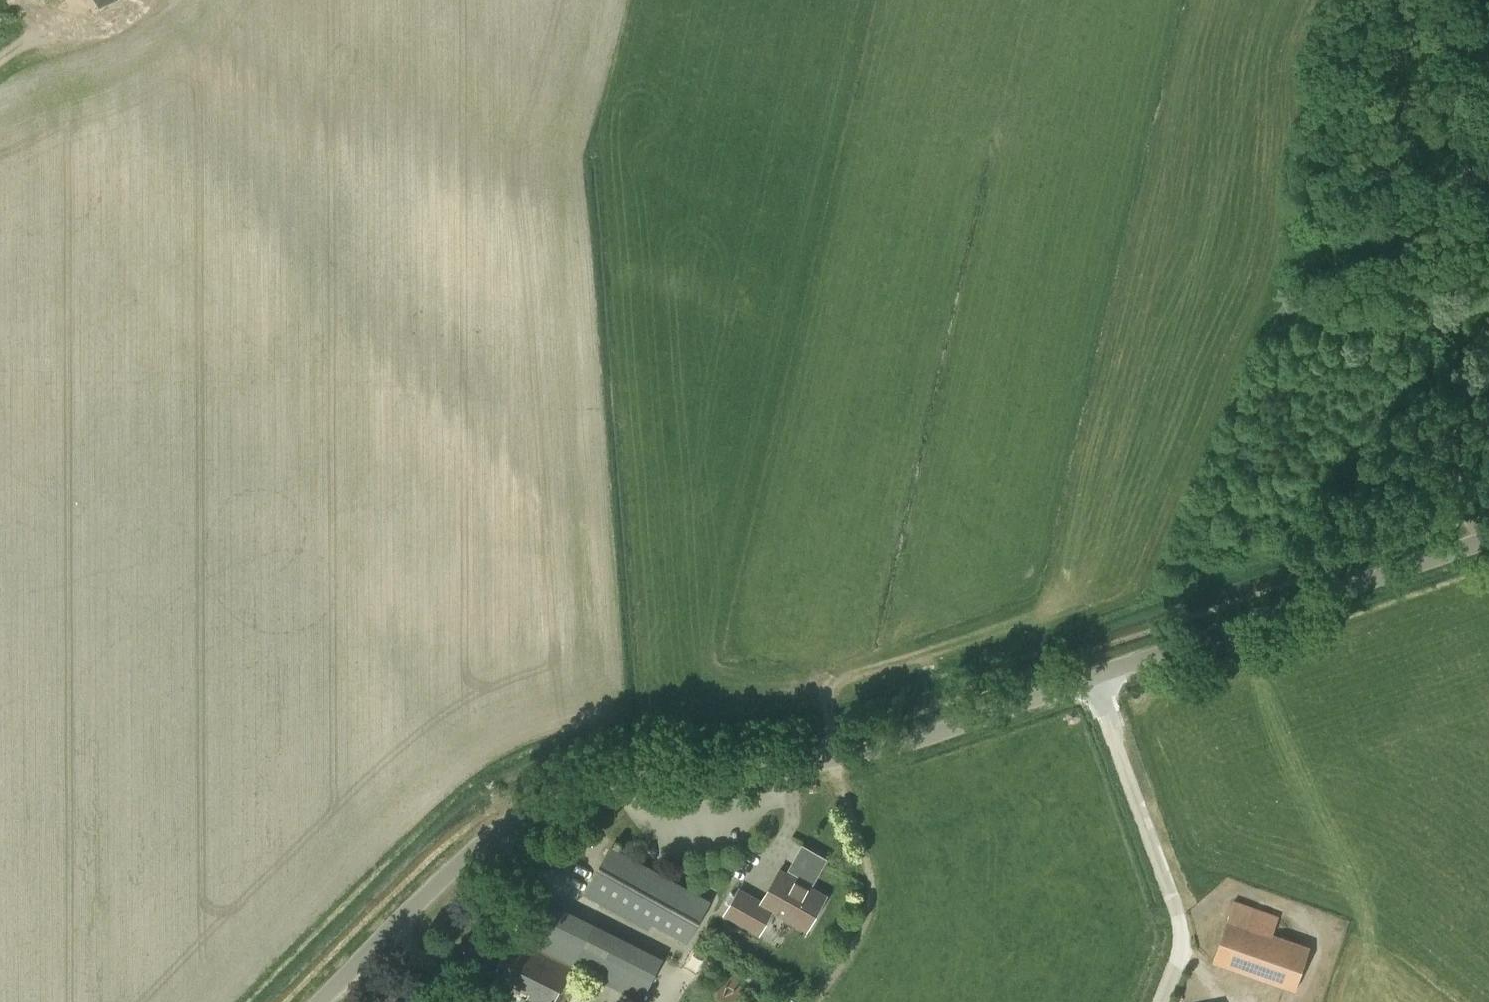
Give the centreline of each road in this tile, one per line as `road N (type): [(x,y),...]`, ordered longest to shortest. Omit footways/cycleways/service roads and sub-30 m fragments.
road 1 (unclassified): [(326,1001),(477,854),(545,808),(624,780),(797,764),(980,725),(1488,541)]
road 2 (track): [(1094,685),(1187,944),(1158,1001)]

